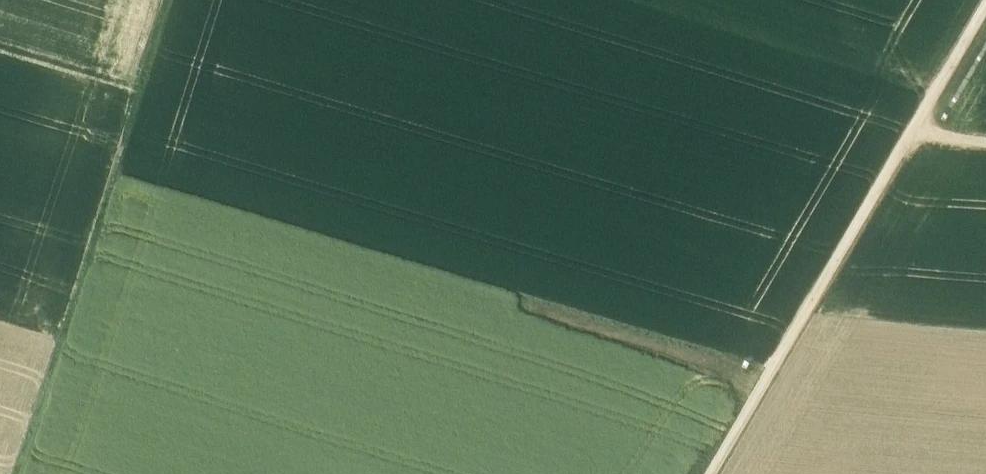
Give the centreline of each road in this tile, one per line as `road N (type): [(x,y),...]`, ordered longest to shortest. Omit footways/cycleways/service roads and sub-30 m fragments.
road 1 (track): [(985,4),(710,473)]
road 2 (track): [(21,473),(164,0)]

